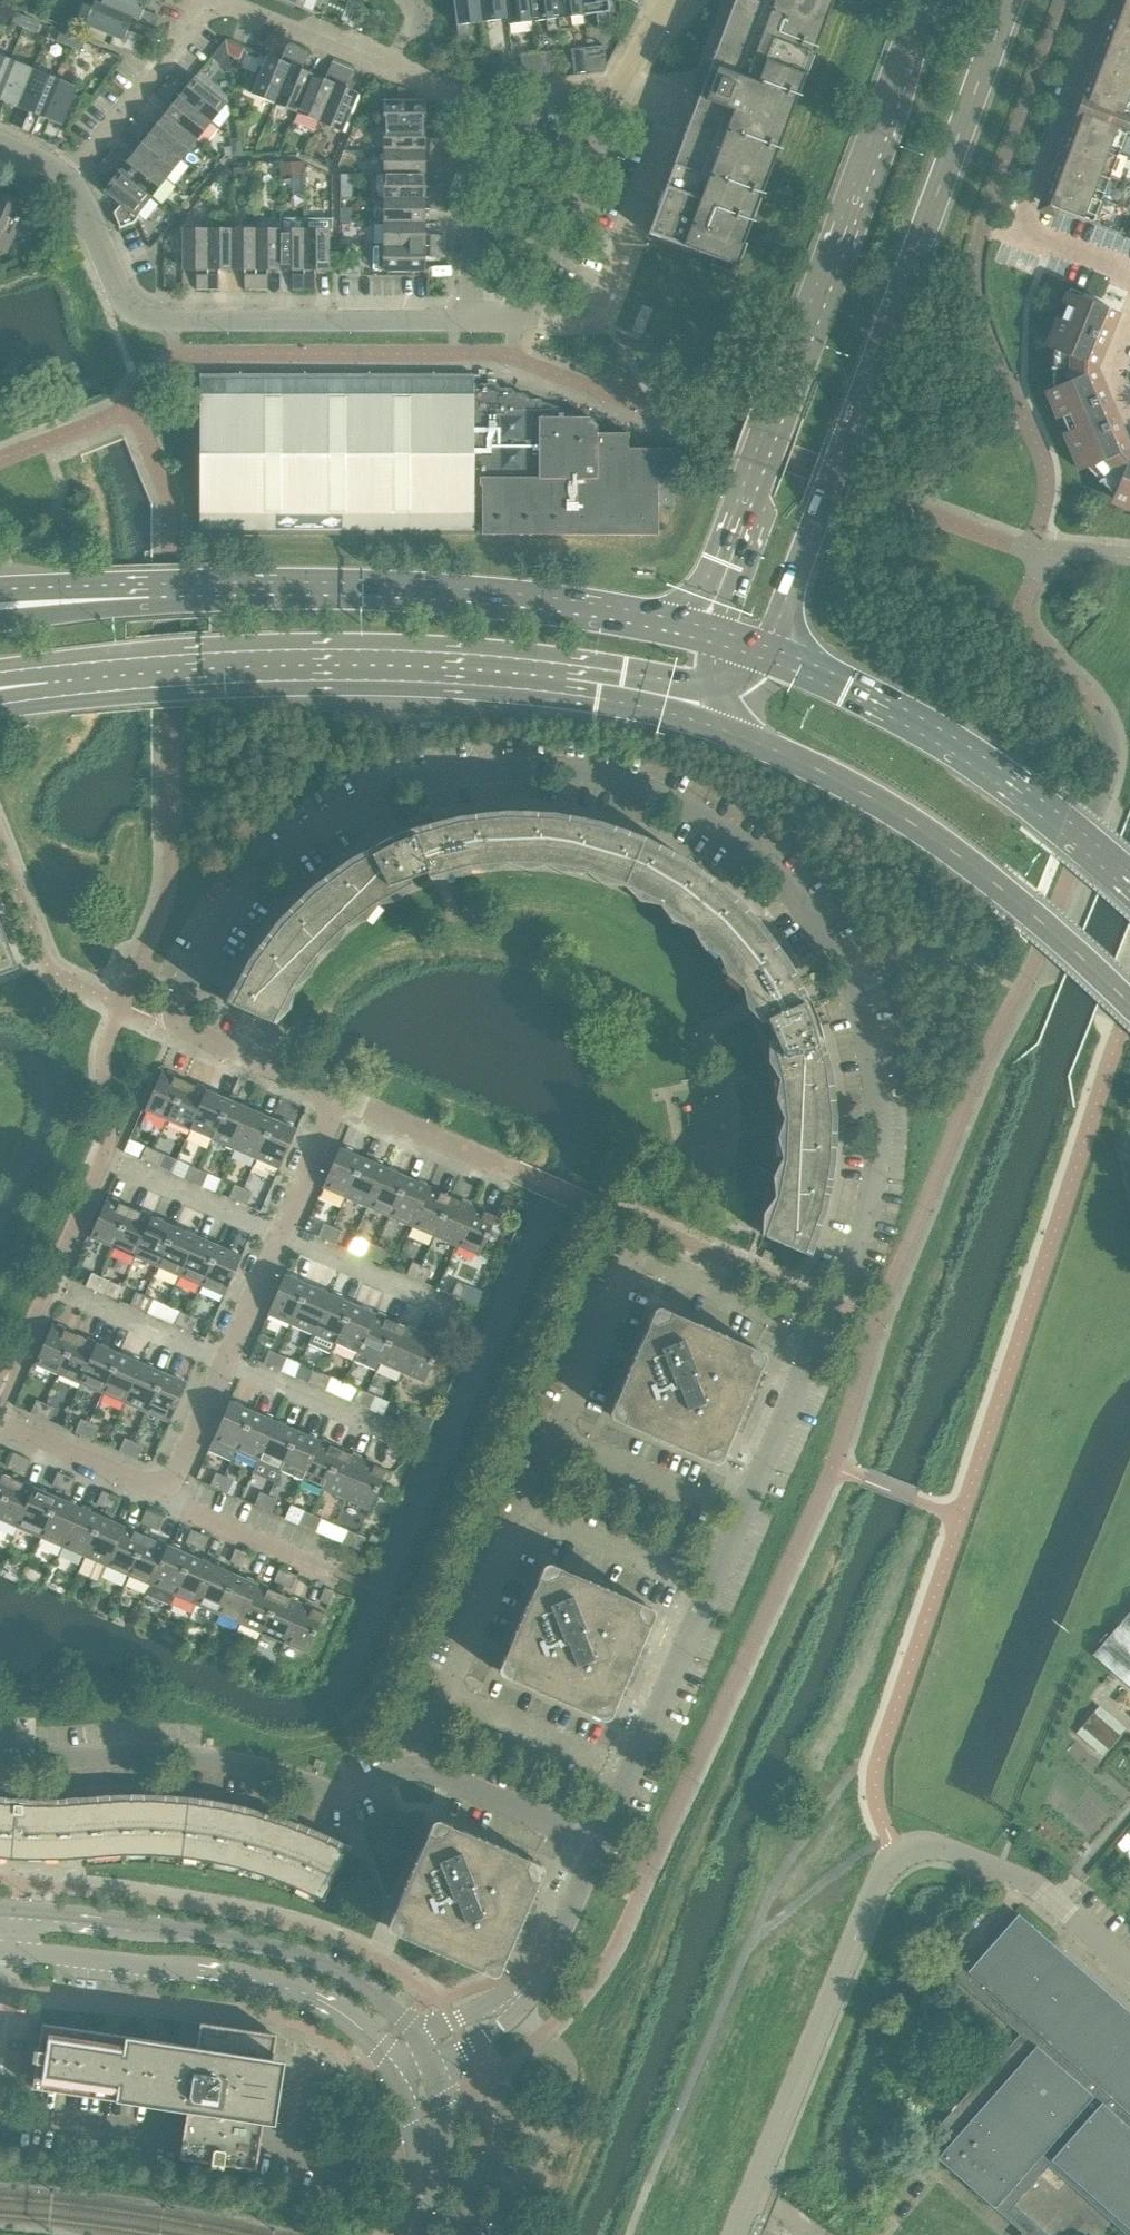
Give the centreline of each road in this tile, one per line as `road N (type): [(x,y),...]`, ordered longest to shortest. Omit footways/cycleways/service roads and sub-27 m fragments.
road 1 (residential): [(599,1841),(864,1208),(872,1110),(862,1023),(845,972),(799,902),(673,802),(605,776),(534,765),(470,767),(384,790),(276,858),(231,906),(168,1025)]
road 2 (secondary): [(767,659),(1013,0)]
road 3 (unclassified): [(733,2234),(892,1858),(907,1844),(1011,1873),(1129,1961)]
road 4 (secondary): [(925,0),(701,636)]
road 5 (primary): [(49,680),(238,668),(430,668),(605,686),(711,718)]
road 6 (residential): [(410,1766),(633,1253)]
road 7 (primary): [(701,636),(607,614),(392,591),(154,591)]
road 8 (primary): [(711,718),(885,805),(1029,909),(1129,1003)]
road 9 (residential): [(468,319),(144,318),(126,305),(80,195),(62,178)]
road 10 (tertiary): [(427,2054),(405,2018),(339,1964),(206,1934),(0,1912)]
road 11 (primary): [(1129,889),(1061,828),(956,754),(767,659)]
road 12 (tertiary): [(0,1950),(174,1969),(331,2005),(381,2044),(395,2070)]
road 13 (residential): [(410,1766),(336,1794),(243,1763),(153,1751),(0,1754)]
road 14 (residential): [(1129,271),(1021,230),(1103,0)]
road 15 (residential): [(524,114),(482,108),(368,55),(212,2)]
road 16 (residential): [(427,2054),(516,1996),(537,1972),(599,1841)]
road 17 (residential): [(62,178),(212,2)]
road 18 (residential): [(468,319),(472,250),(524,114)]
road 19 (residential): [(599,1841),(410,1766)]
road 20 (residential): [(48,1286),(226,1363)]
road 21 (residential): [(280,1234),(101,1160)]
road 22 (residential): [(516,1170),(339,1096)]
road 23 (residential): [(454,1309),(280,1234)]
road 24 (tertiary): [(414,2234),(438,2171),(443,2126),(444,2098),(427,2054)]
road 25 (residential): [(226,1363),(399,1436)]
road 26 (residential): [(330,1571),(177,1504),(171,1485)]
road 27 (residential): [(339,1096),(168,1025)]
road 28 (residential): [(171,1485),(146,1485),(0,1423)]
road 29 (tertiary): [(395,2070),(416,2152),(401,2234)]
road 30 (primary): [(154,591),(115,607),(0,622)]
road 31 (primary): [(154,591),(0,590)]
road 32 (residential): [(280,1234),(339,1096)]
road 33 (residential): [(226,1363),(280,1234)]
road 34 (residential): [(171,1485),(226,1363)]

